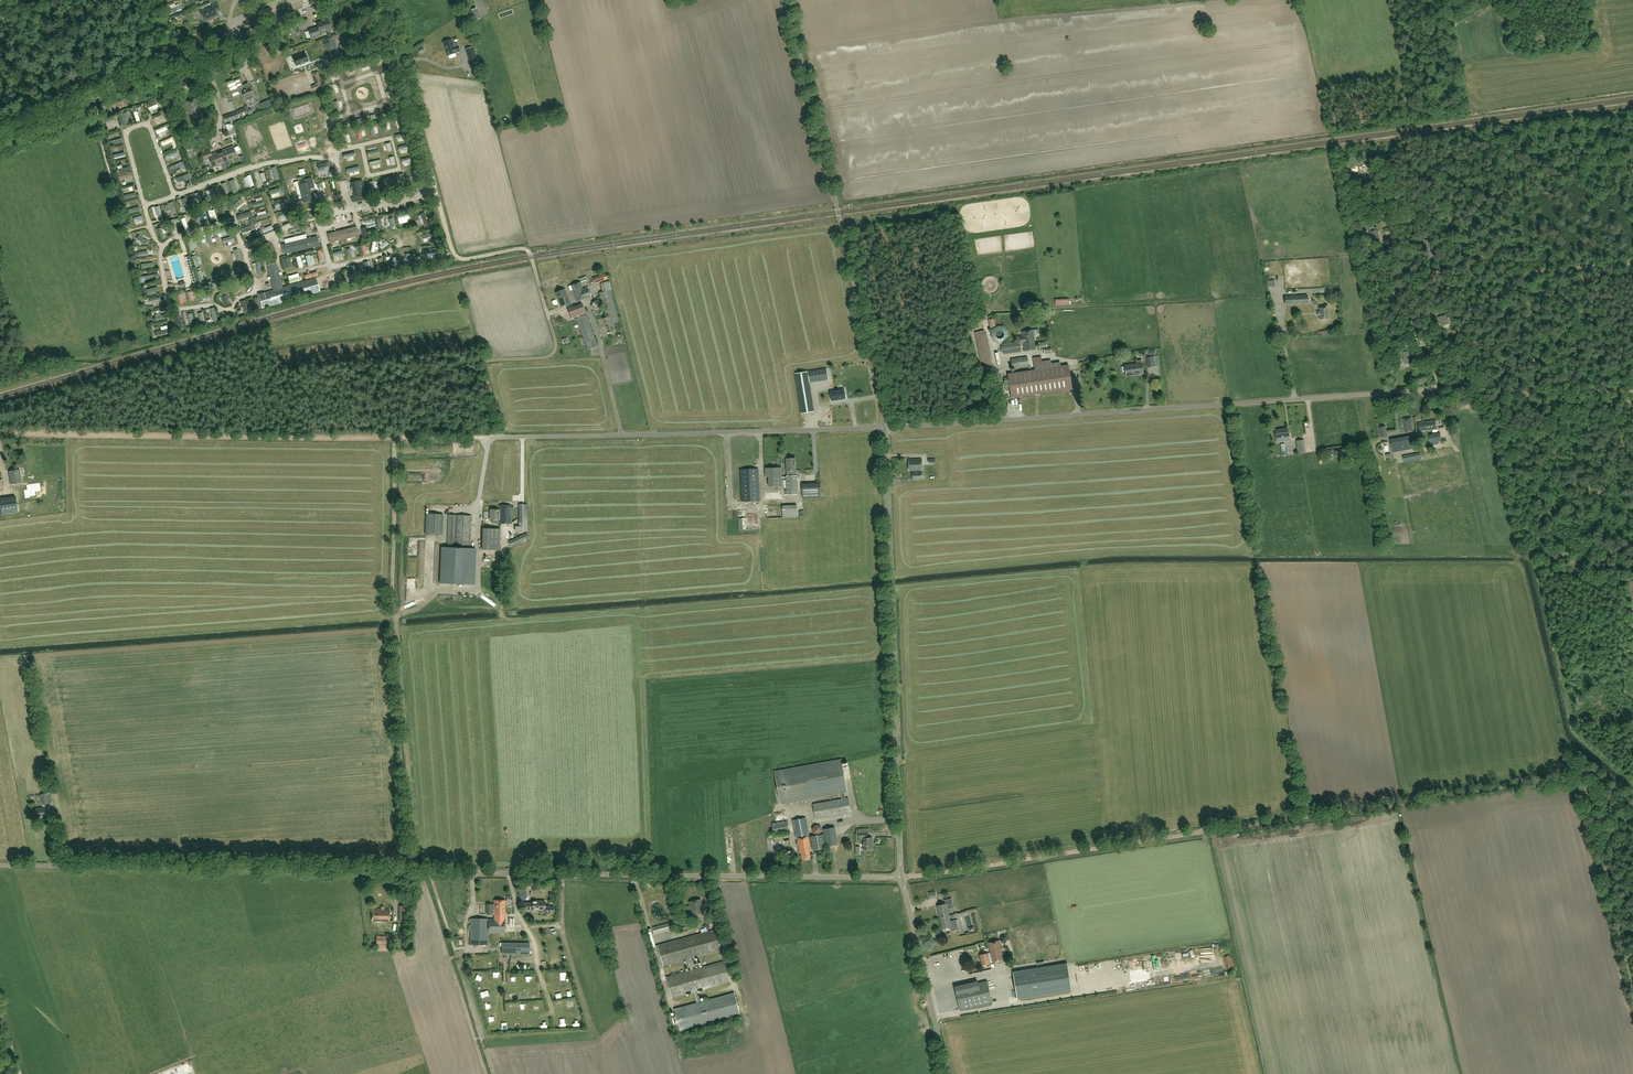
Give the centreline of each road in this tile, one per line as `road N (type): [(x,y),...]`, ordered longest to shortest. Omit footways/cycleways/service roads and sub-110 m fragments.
road 1 (unclassified): [(902,878),(0,865)]
road 2 (unclassified): [(0,433),(499,437),(884,428)]
road 3 (track): [(1595,831),(1578,773),(902,878)]
road 4 (unclassified): [(884,428),(1438,390)]
road 5 (unclassified): [(902,878),(884,428)]
road 6 (unclassified): [(884,428),(786,0)]
road 7 (track): [(394,438),(393,577),(419,872)]
road 8 (track): [(437,192),(458,258),(530,252),(557,342),(550,357),(484,363),(499,437)]
road 9 (tertiary): [(0,136),(311,8)]
road 10 (unclassified): [(348,210),(437,192),(383,0)]
road 11 (track): [(1383,176),(1405,222),(1395,244),(1401,261),(1429,282),(1438,390)]
road 12 (unclassified): [(946,1073),(902,878)]
road 13 (track): [(1632,390),(1438,390)]
road 14 (track): [(1632,983),(1595,831)]

